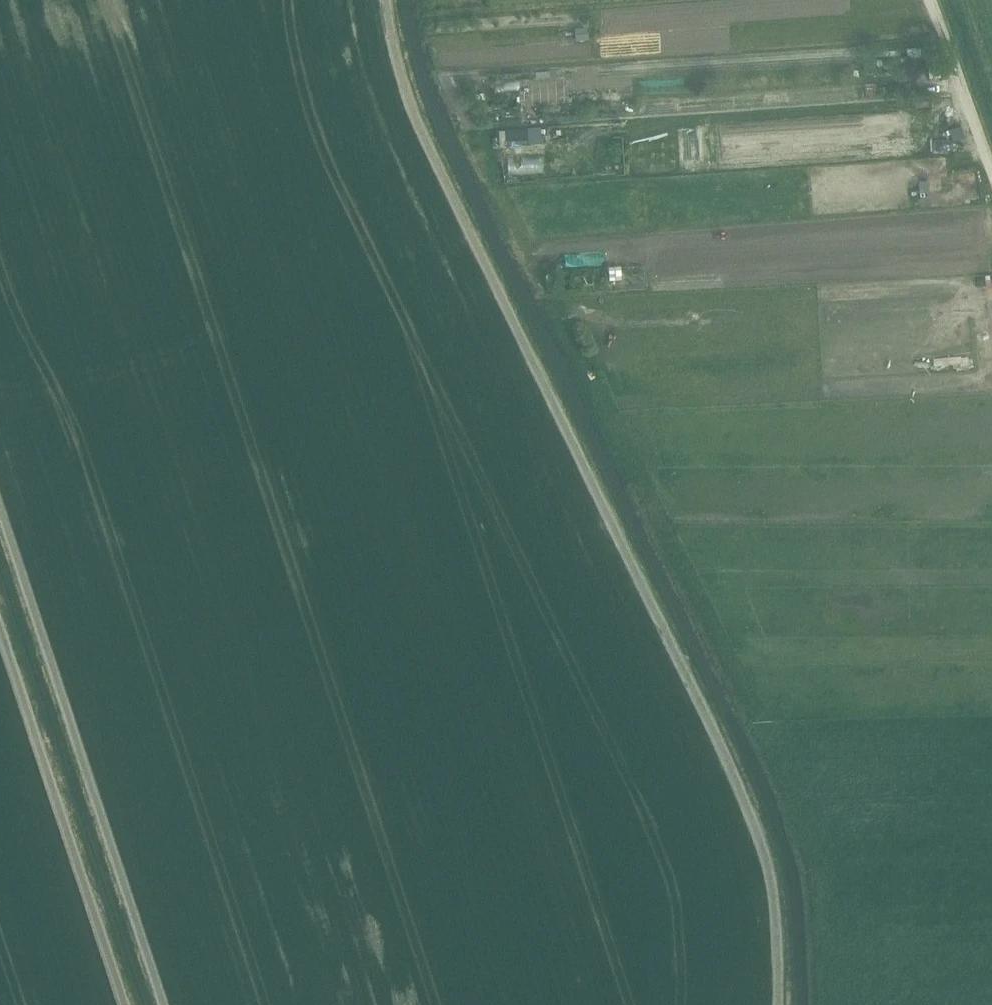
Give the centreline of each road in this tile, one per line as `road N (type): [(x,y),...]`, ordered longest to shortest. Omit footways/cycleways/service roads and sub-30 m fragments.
road 1 (track): [(991,171),(930,0)]

